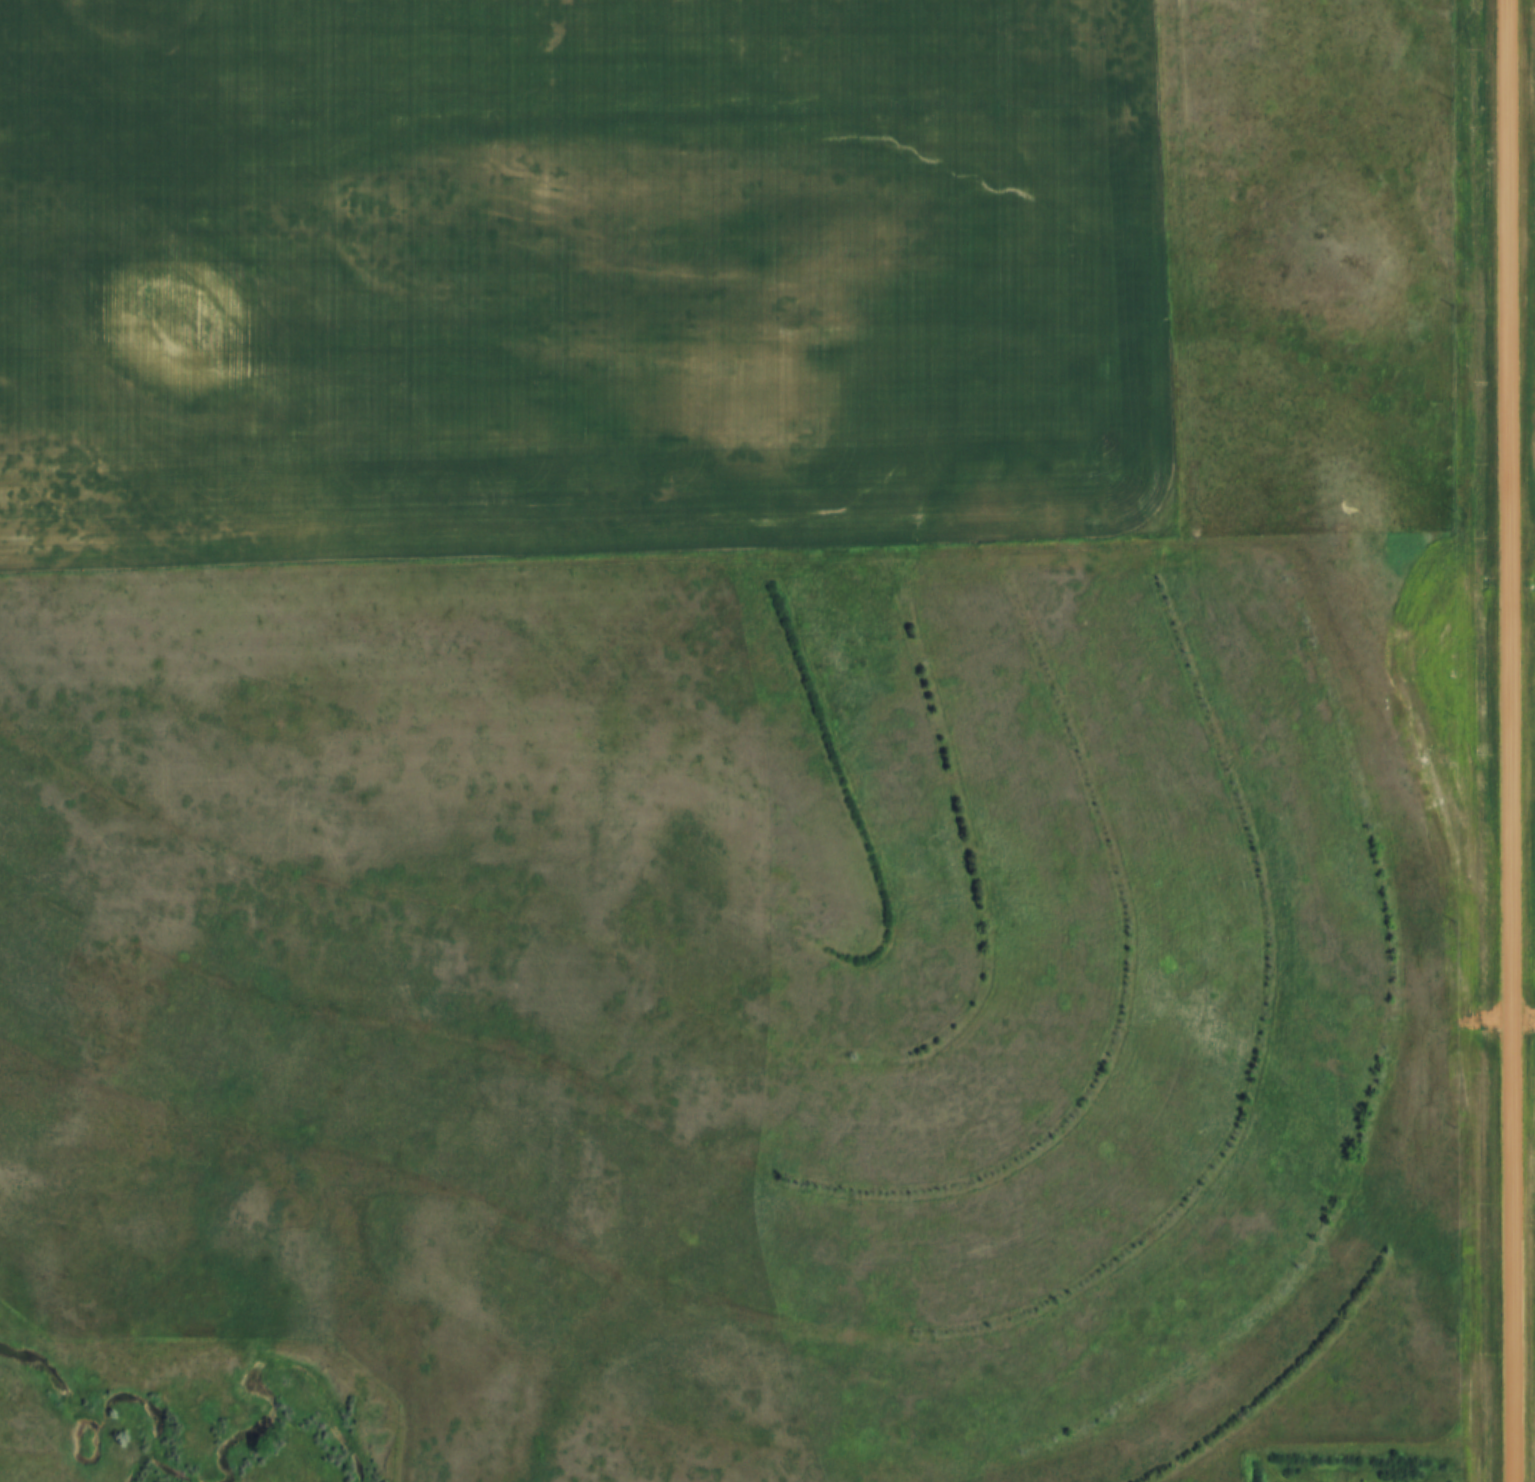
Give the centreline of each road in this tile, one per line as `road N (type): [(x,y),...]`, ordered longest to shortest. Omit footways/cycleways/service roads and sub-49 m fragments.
road 1 (residential): [(1510,0),(1514,1481)]

